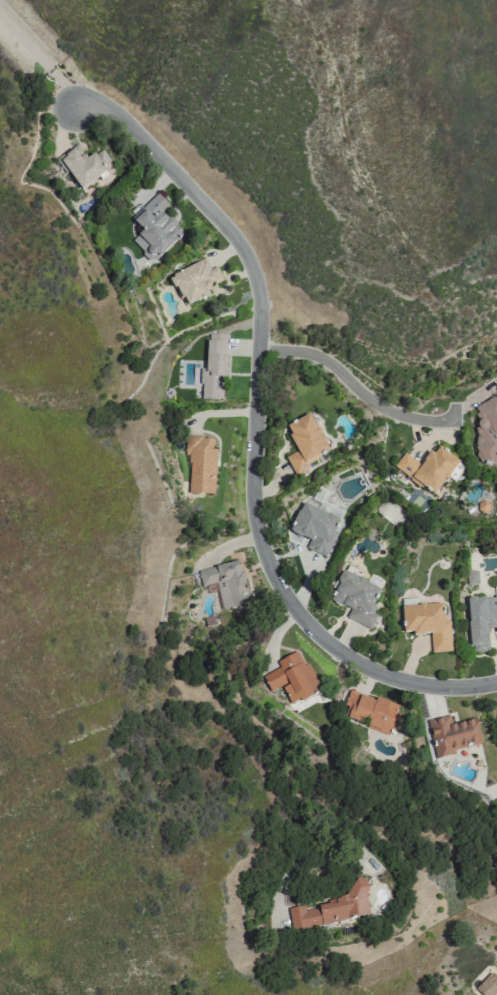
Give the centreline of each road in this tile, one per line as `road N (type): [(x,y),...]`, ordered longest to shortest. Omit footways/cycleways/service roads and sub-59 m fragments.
road 1 (residential): [(118,114),(232,234),(253,270),(262,311),(257,524),(292,606),(342,655),(374,673),(434,687),(496,682)]

